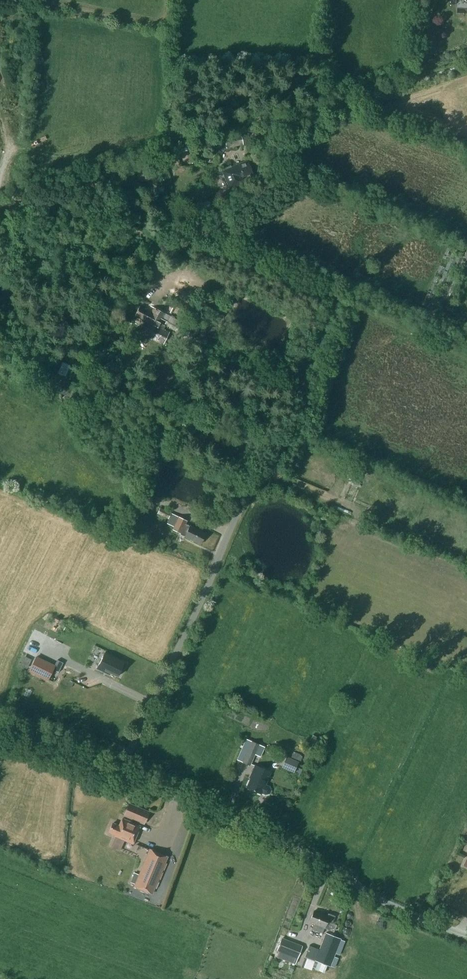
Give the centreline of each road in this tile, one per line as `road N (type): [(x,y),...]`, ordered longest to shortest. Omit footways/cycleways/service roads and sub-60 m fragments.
road 1 (unclassified): [(118,774),(232,525),(280,451),(332,301),(323,285),(203,232)]
road 2 (unclassified): [(466,937),(407,915),(305,852),(118,774)]
road 3 (track): [(68,400),(125,281),(203,232)]
road 4 (residential): [(279,123),(267,131),(275,182),(203,232)]
road 5 (unclassified): [(118,774),(0,726)]

